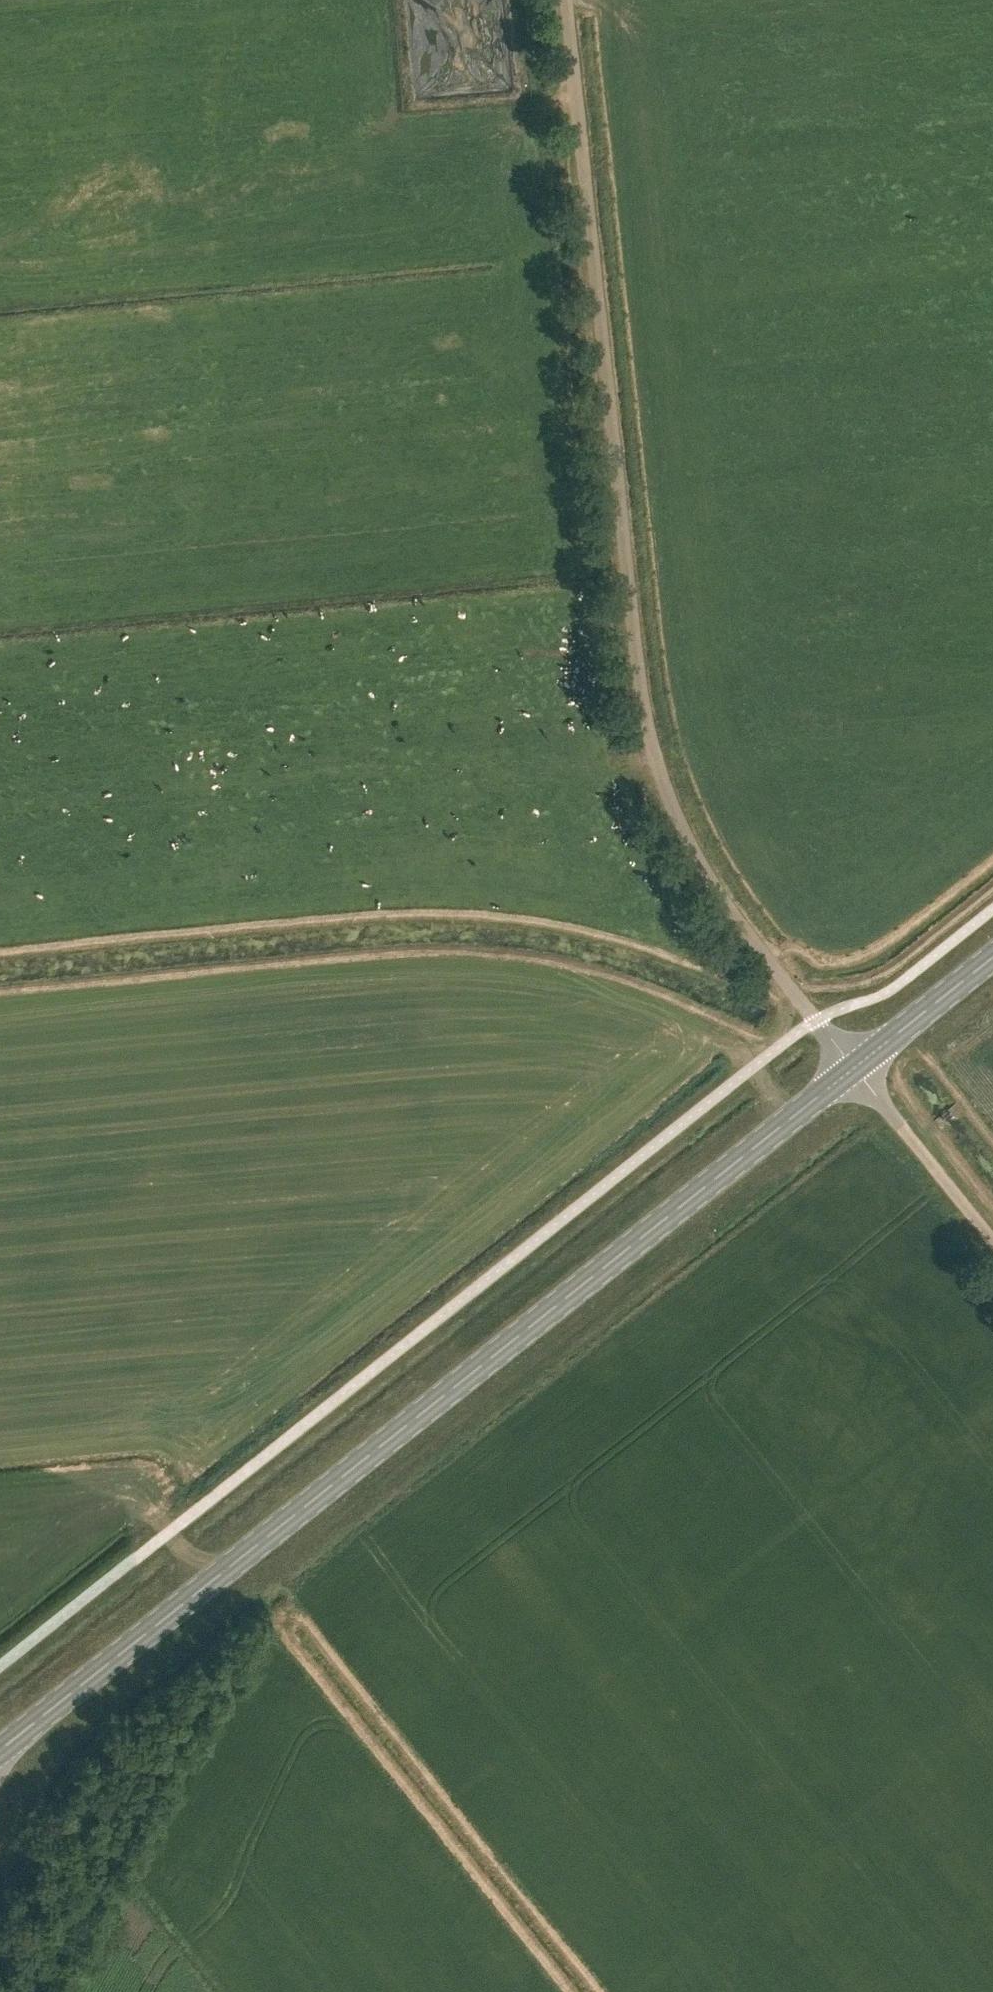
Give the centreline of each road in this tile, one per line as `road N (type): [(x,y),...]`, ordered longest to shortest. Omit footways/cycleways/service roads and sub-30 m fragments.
road 1 (unclassified): [(855,1067),(702,866),(666,794),(640,682),(566,0)]
road 2 (primary): [(0,1746),(855,1067)]
road 3 (unclassified): [(992,1240),(855,1067)]
road 4 (primary): [(855,1067),(992,957)]

